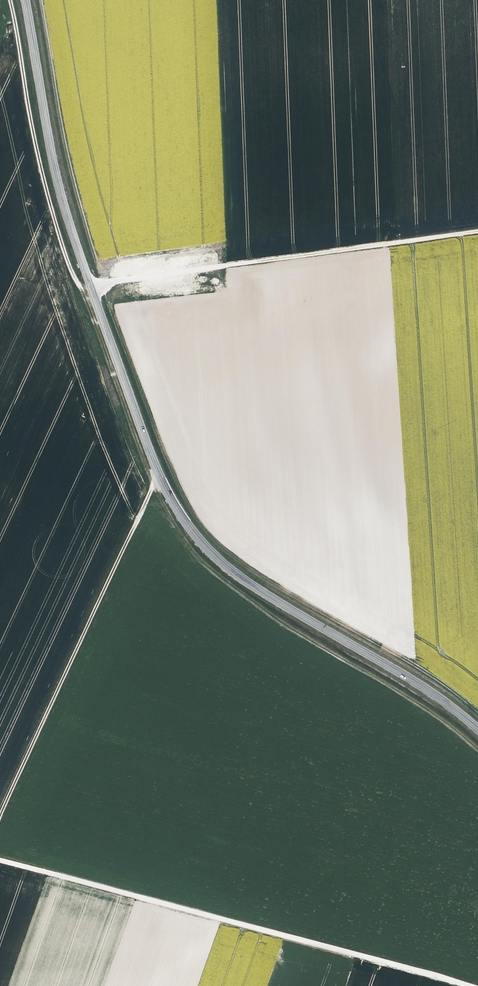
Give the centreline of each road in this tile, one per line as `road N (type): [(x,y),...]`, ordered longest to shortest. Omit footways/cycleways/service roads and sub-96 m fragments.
road 1 (tertiary): [(477,729),(427,689),(249,583),(194,535),(161,479),(91,285)]
road 2 (track): [(469,985),(0,860)]
road 3 (track): [(165,486),(144,503),(0,816)]
road 4 (tertiary): [(91,285),(55,171),(25,0)]
road 5 (track): [(477,231),(226,266)]
road 6 (unclassified): [(226,266),(91,285)]

